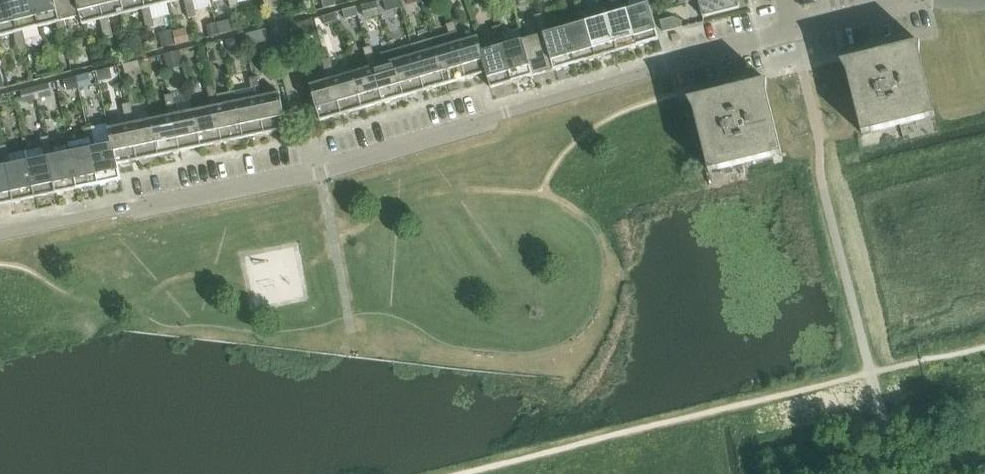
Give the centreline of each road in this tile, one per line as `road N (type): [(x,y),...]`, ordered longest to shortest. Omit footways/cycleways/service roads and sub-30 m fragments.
road 1 (residential): [(319,174),(792,29)]
road 2 (residential): [(0,231),(319,174)]
road 3 (residential): [(792,29),(909,1),(984,4)]
road 4 (residential): [(319,174),(273,0)]

